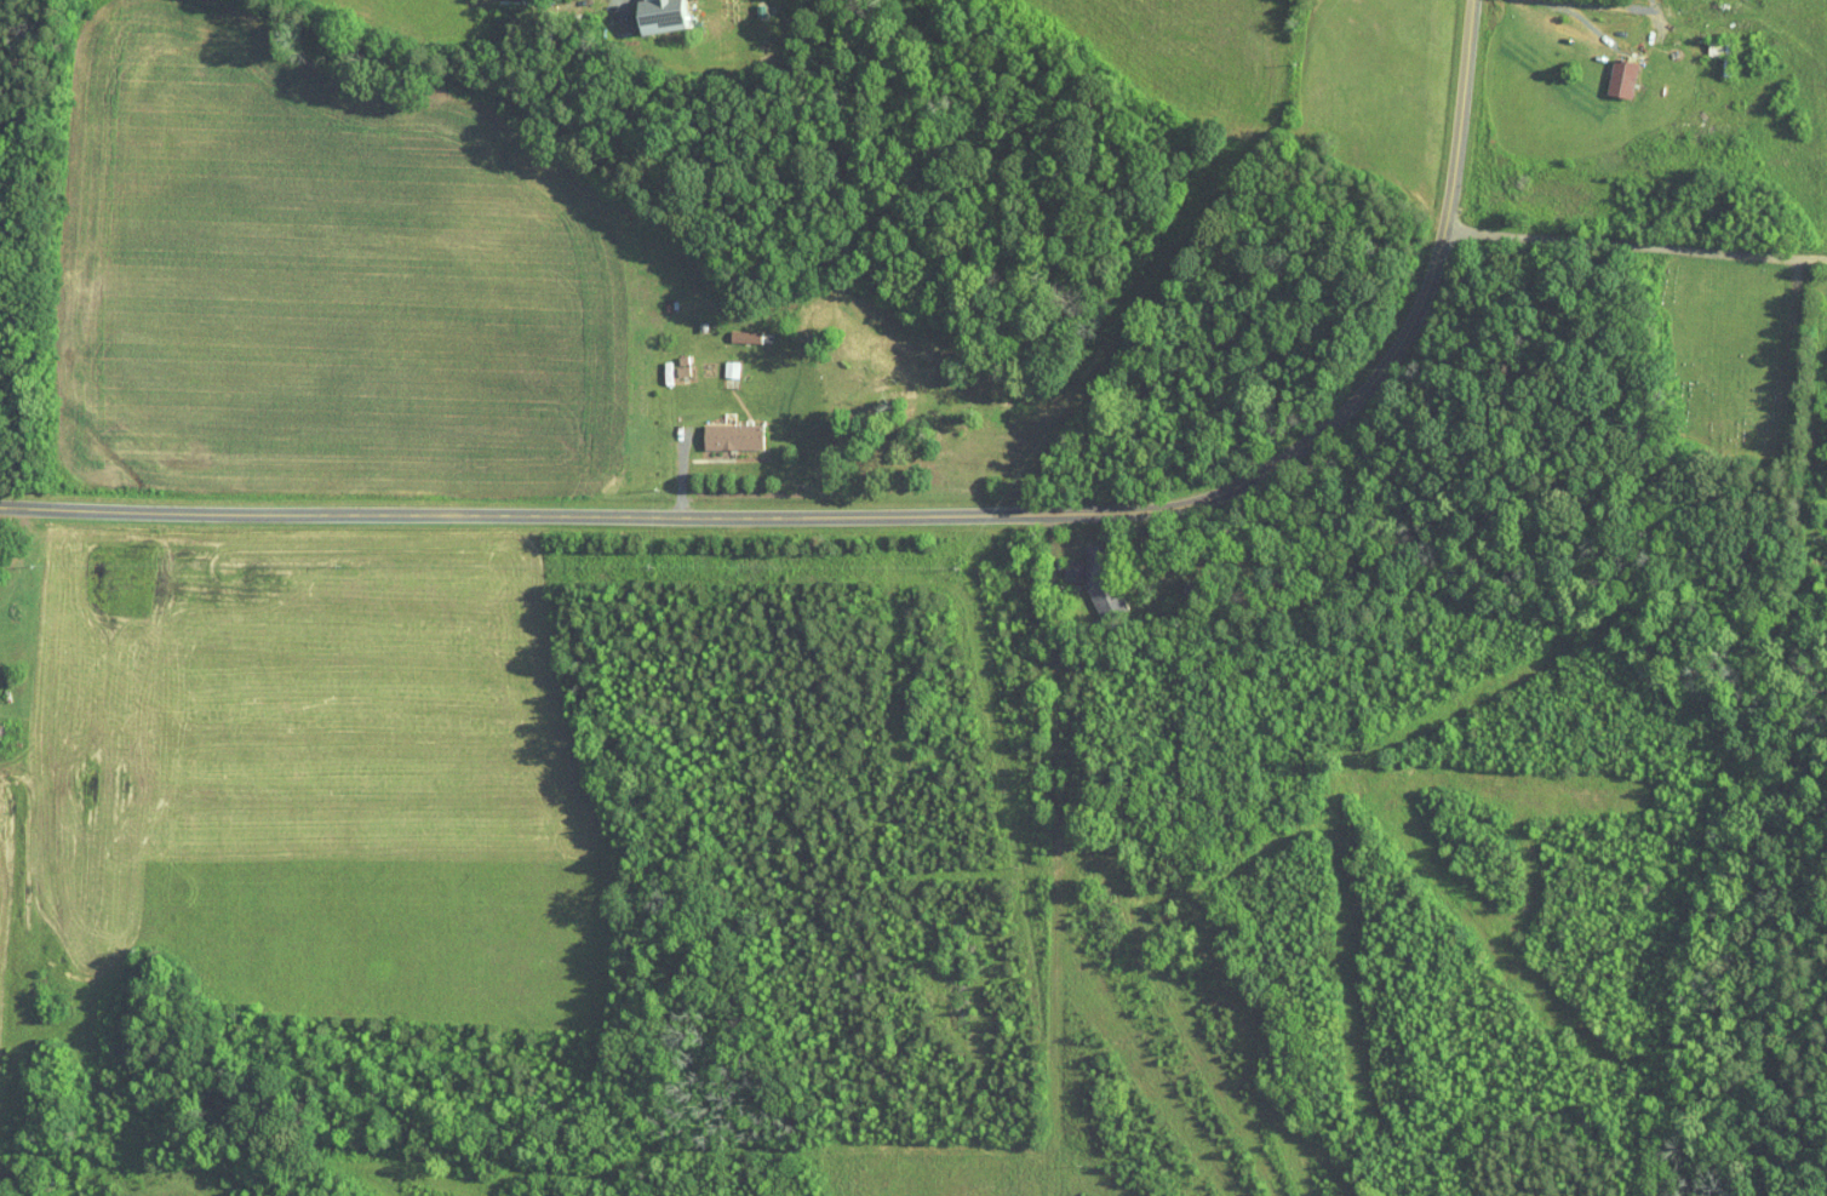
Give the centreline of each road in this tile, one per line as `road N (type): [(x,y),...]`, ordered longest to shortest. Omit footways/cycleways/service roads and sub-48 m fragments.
road 1 (residential): [(0,507),(920,519),(1126,515),(1199,502),(1252,481),(1315,437),(1367,389),(1410,328),(1447,228),(1473,0)]
road 2 (residential): [(1076,1195),(1061,516)]

